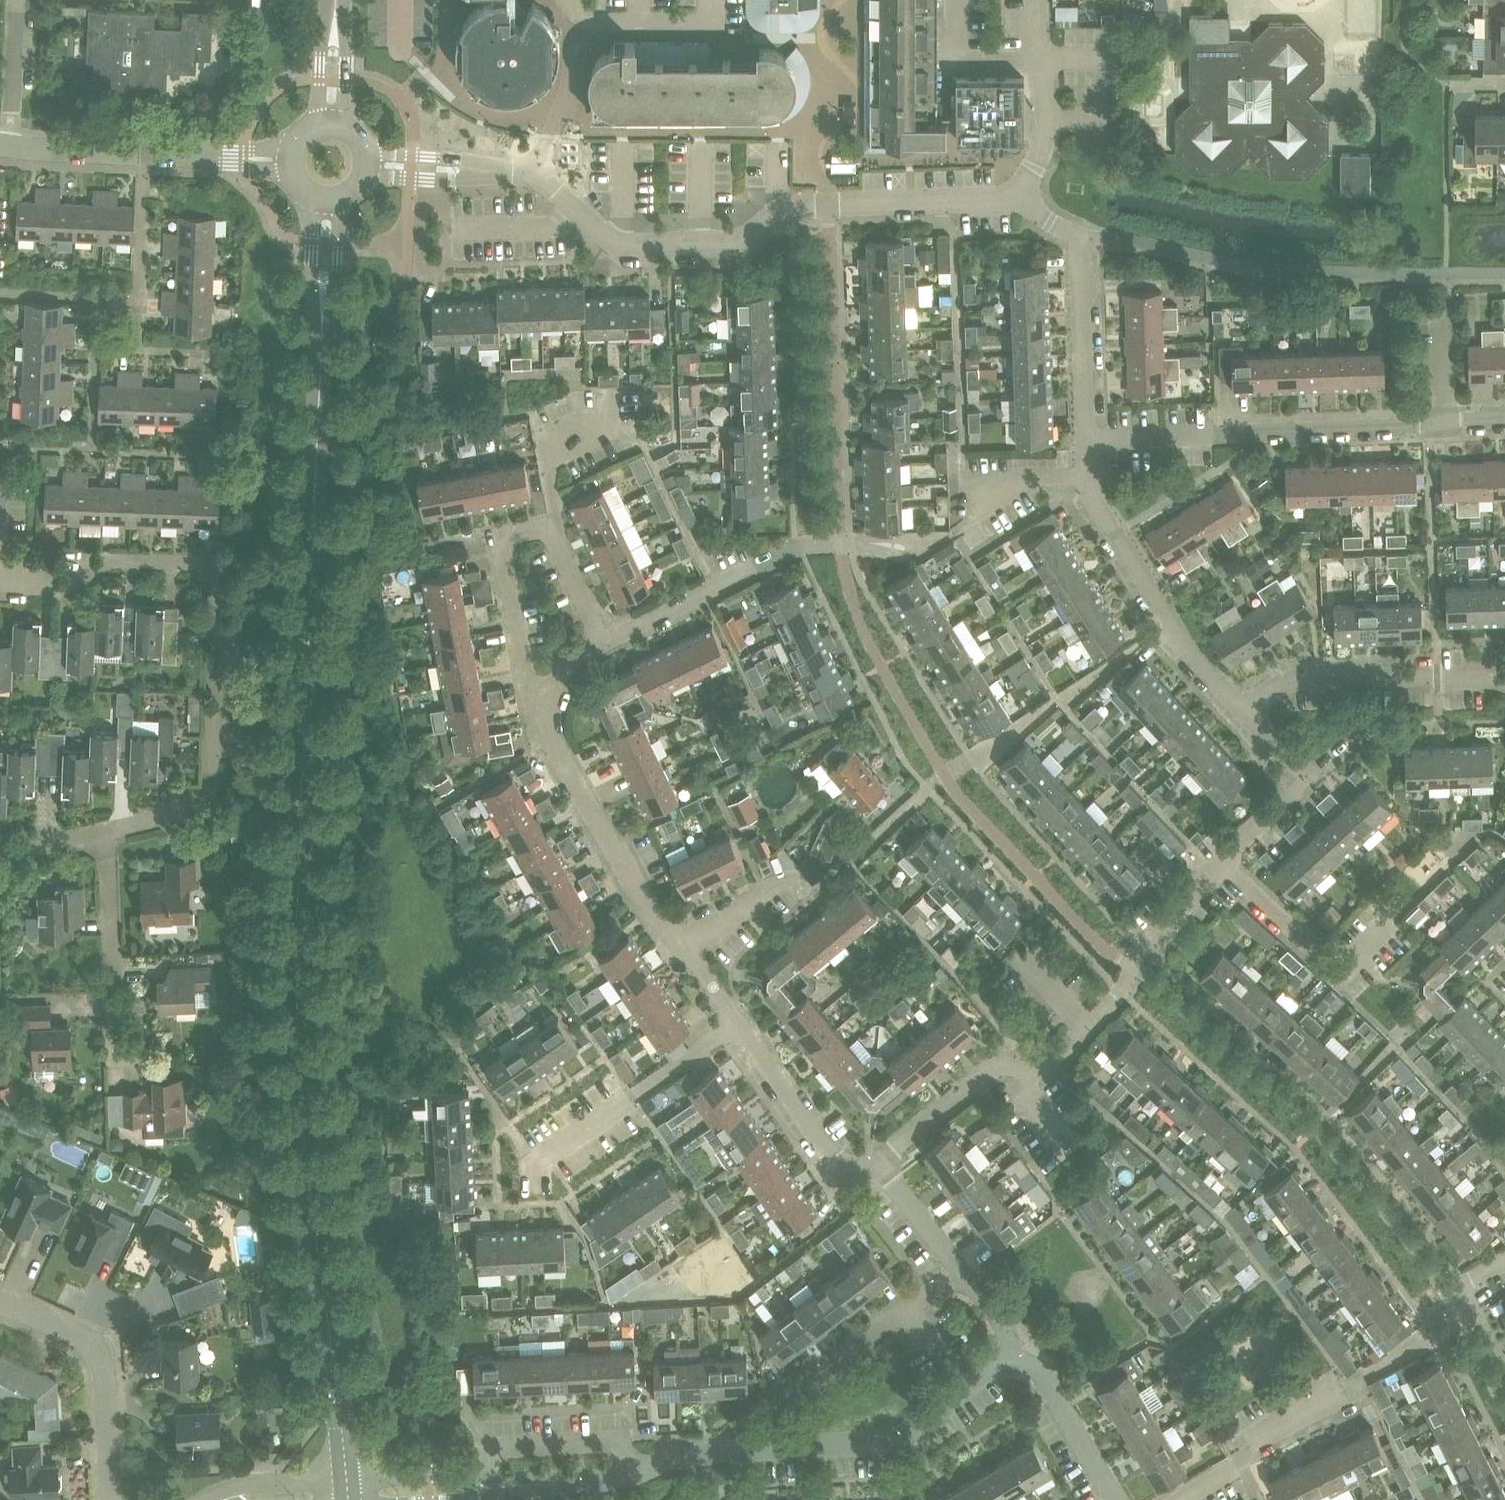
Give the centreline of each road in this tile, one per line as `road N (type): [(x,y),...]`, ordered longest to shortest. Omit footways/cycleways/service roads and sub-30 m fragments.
road 1 (tertiary): [(347,1494),(302,1082),(327,197)]
road 2 (residential): [(1016,199),(805,207),(735,245),(624,247),(538,173),(411,166)]
road 3 (residential): [(109,831),(202,801),(222,779),(223,654),(207,632),(203,564),(75,564),(43,586),(0,589)]
road 4 (residential): [(1087,477),(1037,478),(936,542),(795,546),(602,642)]
road 5 (residential): [(878,1157),(987,1070),(1052,1062),(1223,863)]
road 6 (residential): [(1184,1499),(1281,1426),(1460,1322),(1448,1296),(1504,1261)]
road 7 (residential): [(347,1494),(610,1479),(765,1449)]
road 8 (residential): [(1085,436),(1448,420)]
road 9 (residential): [(546,714),(528,683),(503,554),(508,540),(536,531),(552,536),(602,642)]
road 10 (residential): [(765,1449),(892,1441),(1025,1352)]
road 11 (residential): [(1243,710),(1185,647),(1087,477)]
road 12 (residential): [(546,714),(550,740),(644,903),(687,948)]
road 13 (residential): [(1504,687),(1489,677),(1422,675),(1290,680),(1243,710)]
road 14 (residential): [(1085,436),(1078,235),(1016,199)]
road 15 (residential): [(113,1499),(101,1347),(0,1299)]
road 16 (residential): [(116,1079),(109,831)]
road 17 (residential): [(1025,1352),(878,1157)]
road 18 (residential): [(765,1449),(775,1403),(933,1286)]
road 19 (unclassified): [(541,1164),(742,1033)]
road 20 (residential): [(1223,863),(1341,976),(1391,925)]
road 21 (residential): [(94,349),(91,450),(220,453)]
road 22 (residential): [(1016,199),(1045,144),(1036,0)]
road 23 (residential): [(742,1033),(838,1158),(878,1157)]
road 24 (residential): [(1120,1499),(1025,1352)]
road 25 (residential): [(9,149),(16,0)]
road 26 (residential): [(143,295),(145,154)]
road 27 (residential): [(9,149),(145,154)]
road 28 (tertiary): [(331,126),(337,0)]
road 29 (unclassified): [(687,948),(787,880)]

